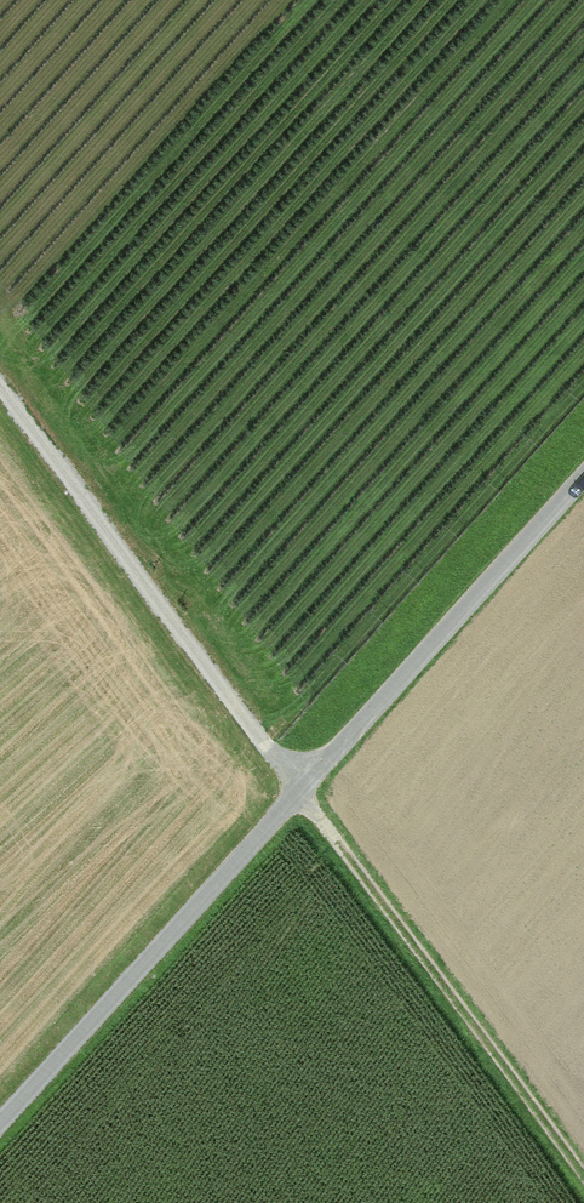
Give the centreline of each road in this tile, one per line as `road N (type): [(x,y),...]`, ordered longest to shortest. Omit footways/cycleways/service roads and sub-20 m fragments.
road 1 (track): [(583,1169),(0,388)]
road 2 (unclassified): [(583,475),(0,1122)]

